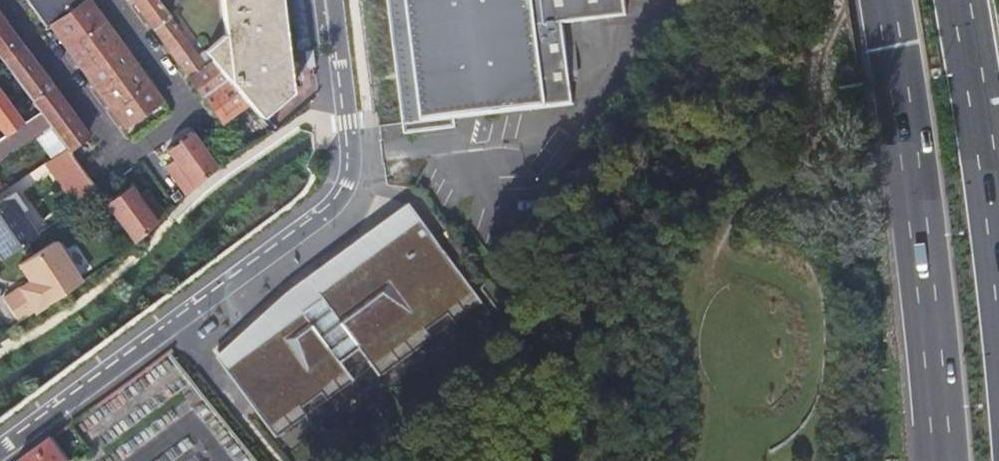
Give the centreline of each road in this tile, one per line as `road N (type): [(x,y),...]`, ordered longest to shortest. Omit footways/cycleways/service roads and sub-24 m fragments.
road 1 (residential): [(0,451),(338,198),(351,155),(334,0)]
road 2 (motorway): [(884,0),(944,460)]
road 3 (motorway): [(998,254),(961,0)]

